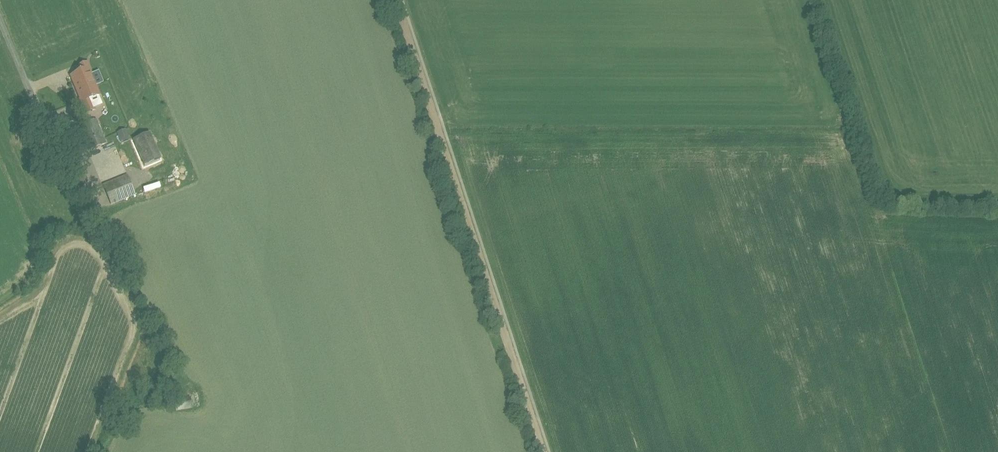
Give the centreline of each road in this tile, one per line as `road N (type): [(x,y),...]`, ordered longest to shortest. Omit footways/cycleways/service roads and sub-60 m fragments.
road 1 (track): [(396,0),(545,451)]
road 2 (track): [(90,451),(139,317),(108,244),(81,218),(0,297)]

